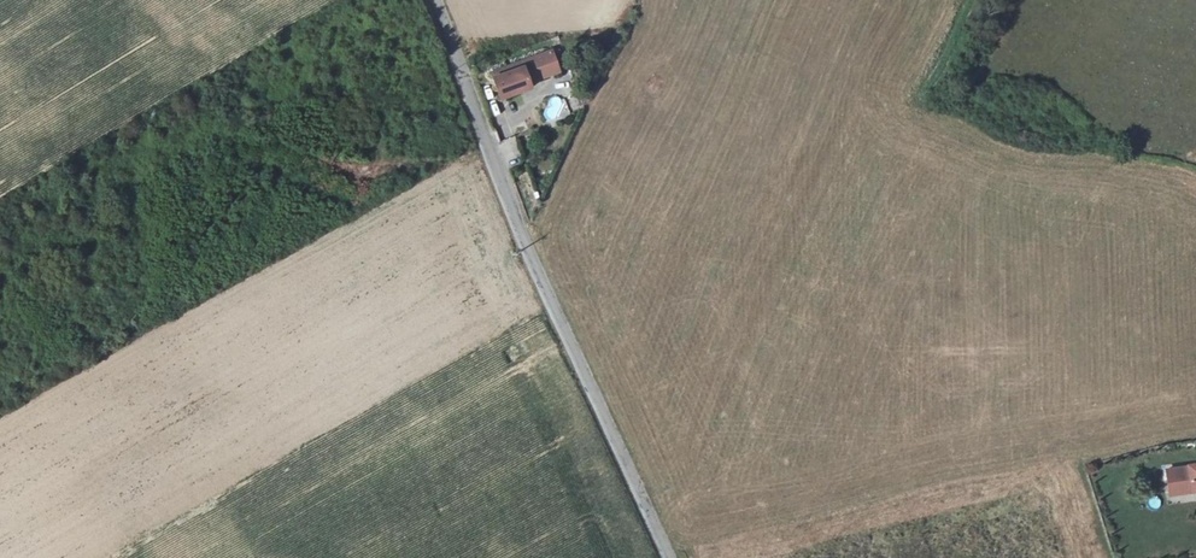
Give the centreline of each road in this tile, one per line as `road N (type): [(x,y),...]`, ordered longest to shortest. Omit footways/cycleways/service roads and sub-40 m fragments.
road 1 (unclassified): [(434,0),(524,233),(667,557)]

